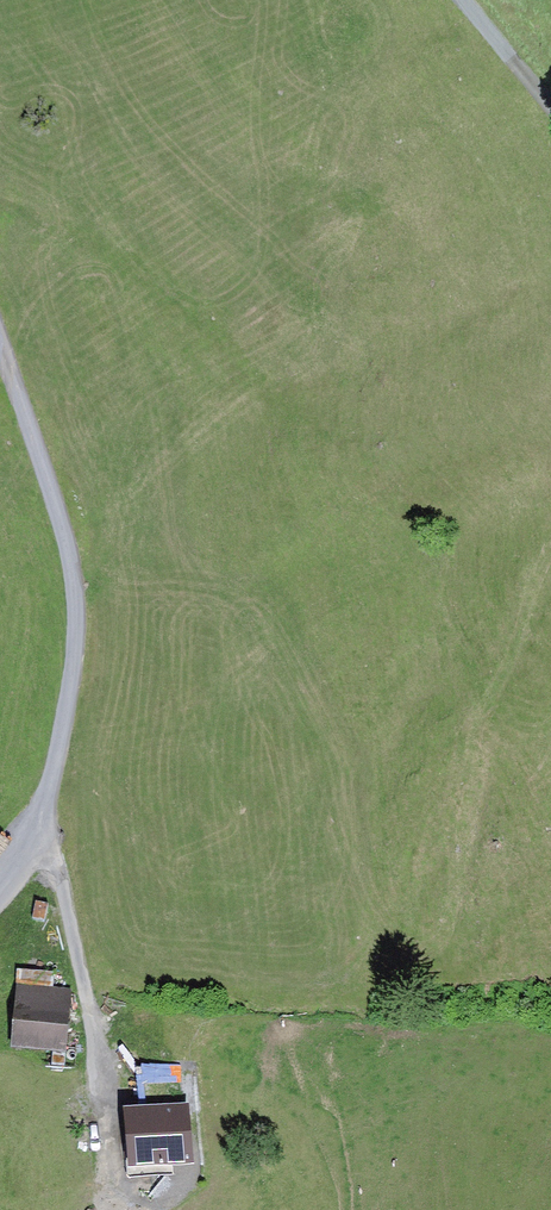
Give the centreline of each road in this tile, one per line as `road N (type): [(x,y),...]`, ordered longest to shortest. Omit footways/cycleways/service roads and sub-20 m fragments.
road 1 (residential): [(0,893),(45,800),(77,633),(72,555),(0,342)]
road 2 (track): [(96,1099),(94,1011),(45,800)]
road 3 (residential): [(466,0),(550,102)]

